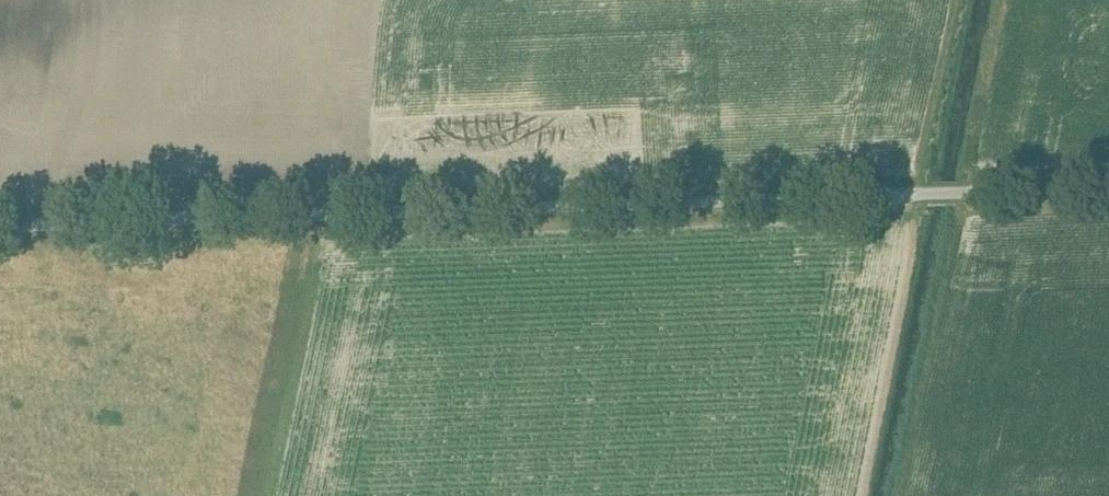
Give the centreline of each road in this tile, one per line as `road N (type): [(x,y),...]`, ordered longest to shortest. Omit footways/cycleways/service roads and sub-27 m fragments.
road 1 (unclassified): [(1108,188),(0,228)]
road 2 (track): [(964,192),(901,495)]
road 3 (track): [(964,192),(1003,0)]

